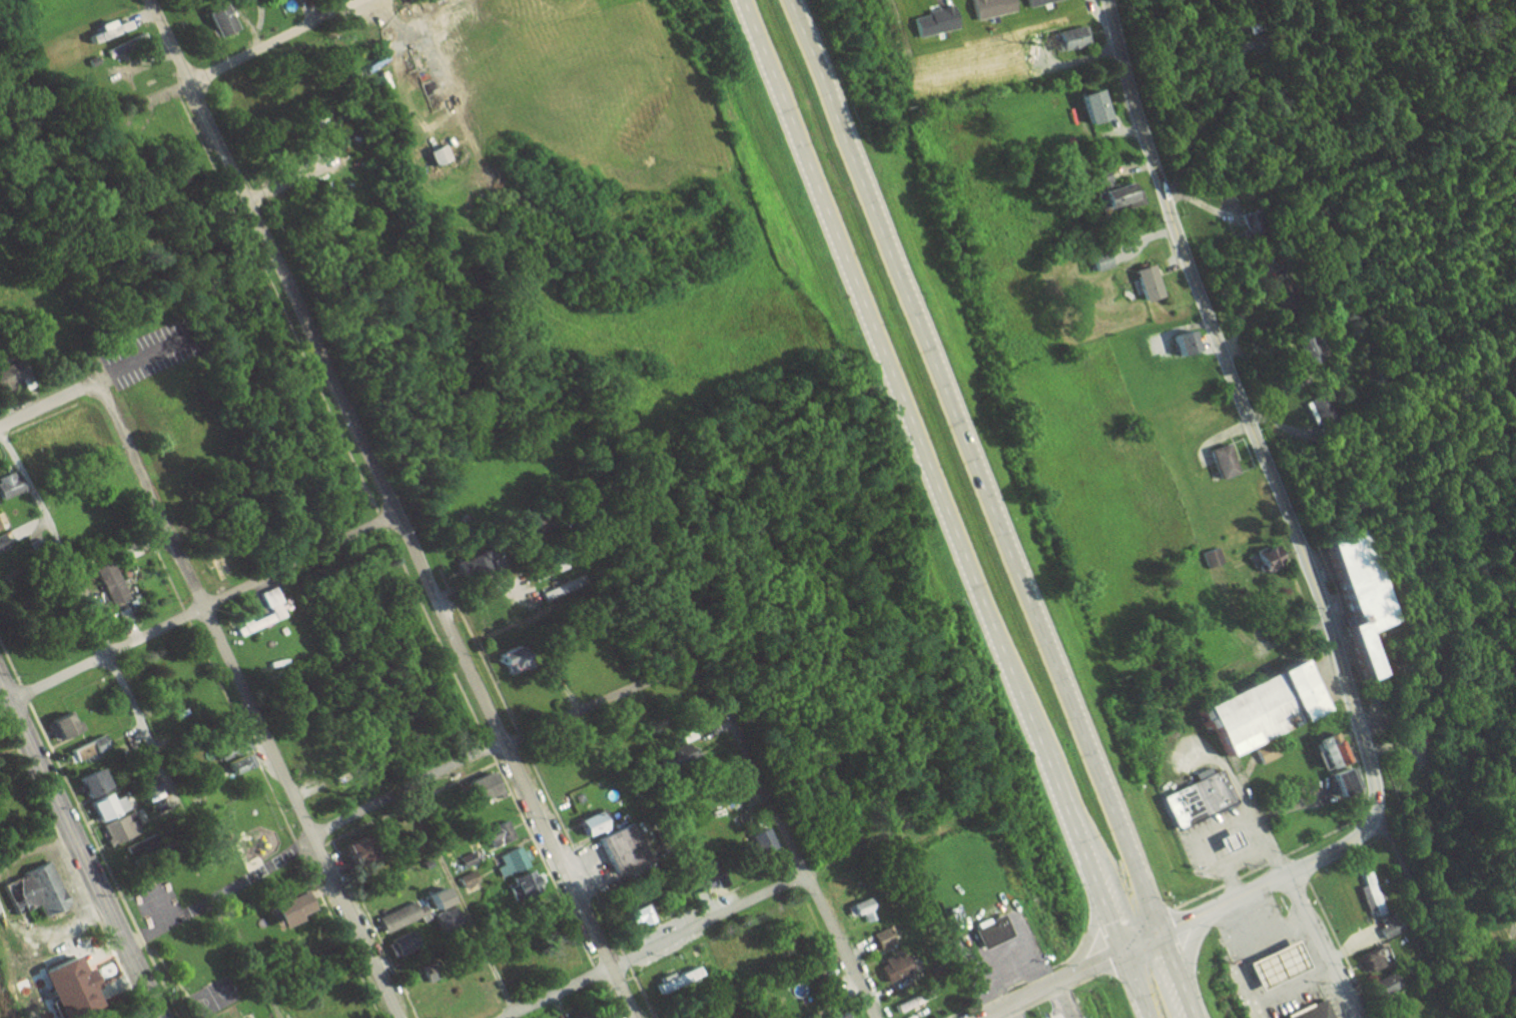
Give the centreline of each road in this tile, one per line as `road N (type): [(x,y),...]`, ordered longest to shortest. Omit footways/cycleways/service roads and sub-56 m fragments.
road 1 (residential): [(149,0),(634,1017)]
road 2 (secondary): [(1111,0),(1163,191),(1334,636),(1375,780),(1376,818)]
road 3 (trunk): [(738,0),(1040,750)]
road 4 (trunk): [(1002,541),(783,0)]
road 5 (residential): [(311,839),(104,393)]
road 6 (residential): [(10,701),(394,514)]
road 7 (trunk): [(1163,934),(1002,541)]
road 8 (residential): [(311,839),(480,752),(685,672)]
road 9 (residential): [(874,1017),(716,690),(685,672)]
road 10 (residential): [(512,1017),(806,876)]
road 11 (residential): [(126,948),(0,680)]
road 12 (secondary): [(1122,953),(1339,851),(1376,818)]
road 13 (residential): [(1356,1017),(1237,768)]
road 14 (residential): [(119,115),(358,0)]
road 15 (residential): [(1376,818),(1480,1017)]
road 16 (trunk): [(1040,750),(1122,953)]
road 17 (residential): [(398,1017),(311,839)]
road 18 (residential): [(987,1017),(1122,953)]

